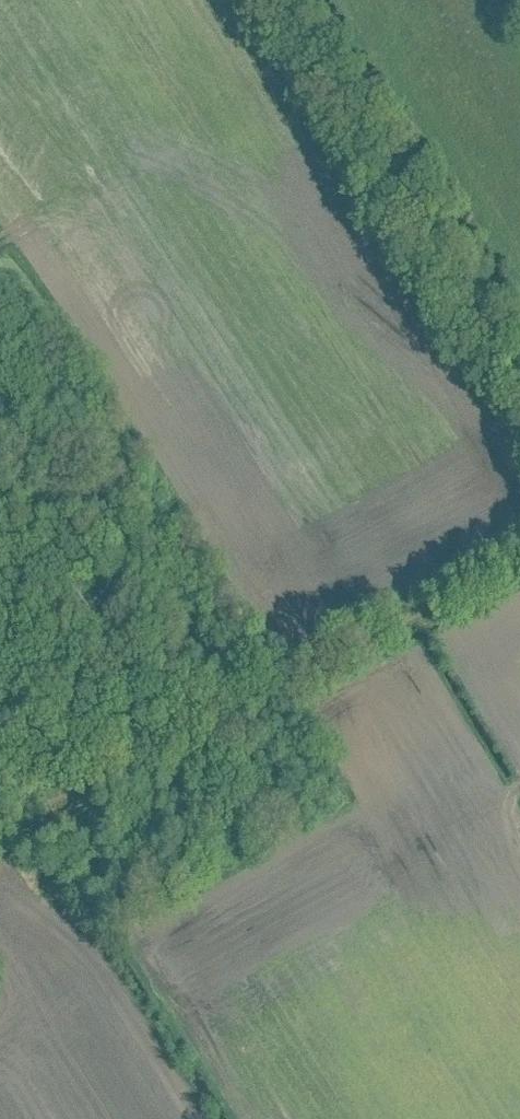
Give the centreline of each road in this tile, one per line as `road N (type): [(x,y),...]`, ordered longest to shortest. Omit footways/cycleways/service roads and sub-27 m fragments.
road 1 (track): [(519,331),(313,0)]

